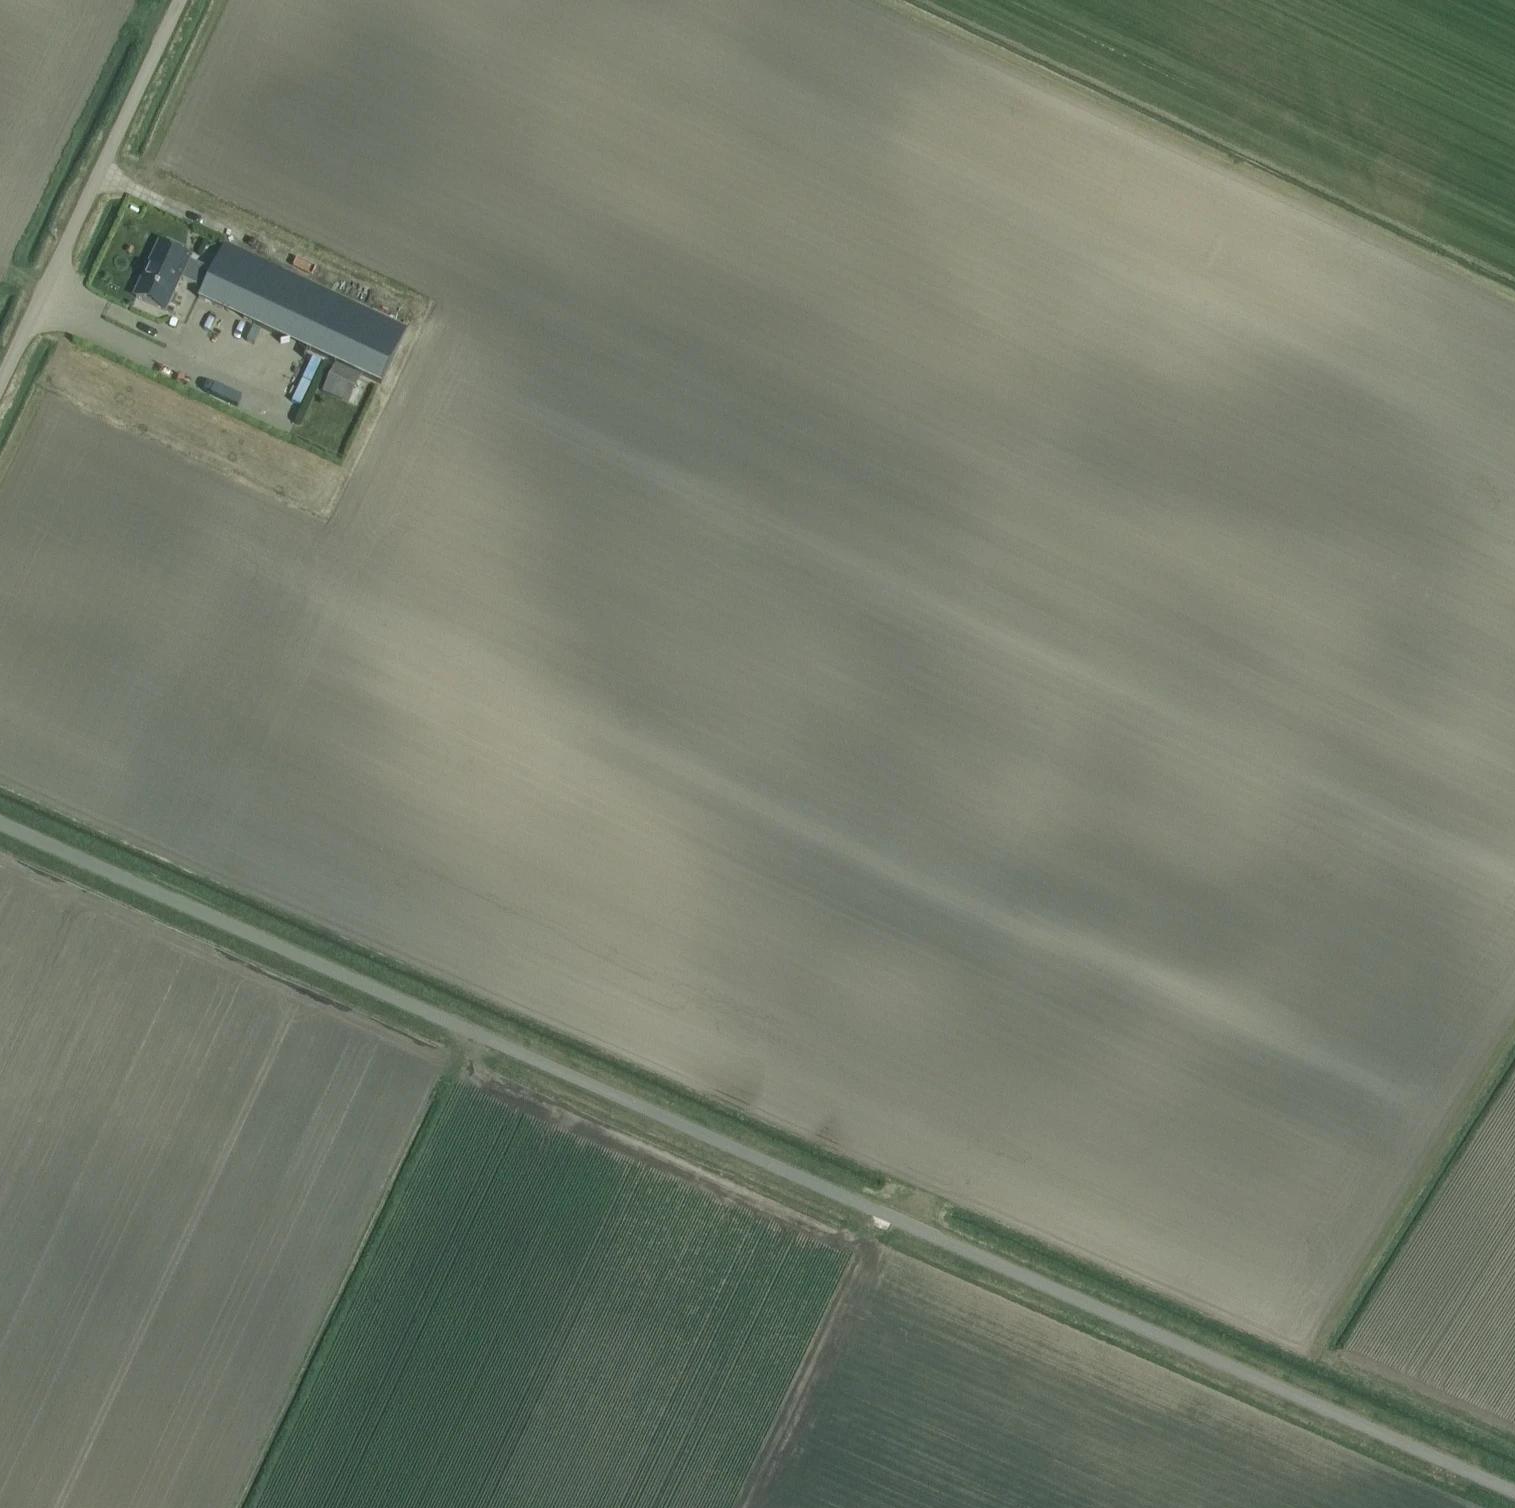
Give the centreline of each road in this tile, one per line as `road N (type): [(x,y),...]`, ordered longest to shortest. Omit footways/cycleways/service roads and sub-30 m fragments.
road 1 (unclassified): [(1514,1497),(0,827)]
road 2 (unclassified): [(0,381),(175,0)]

